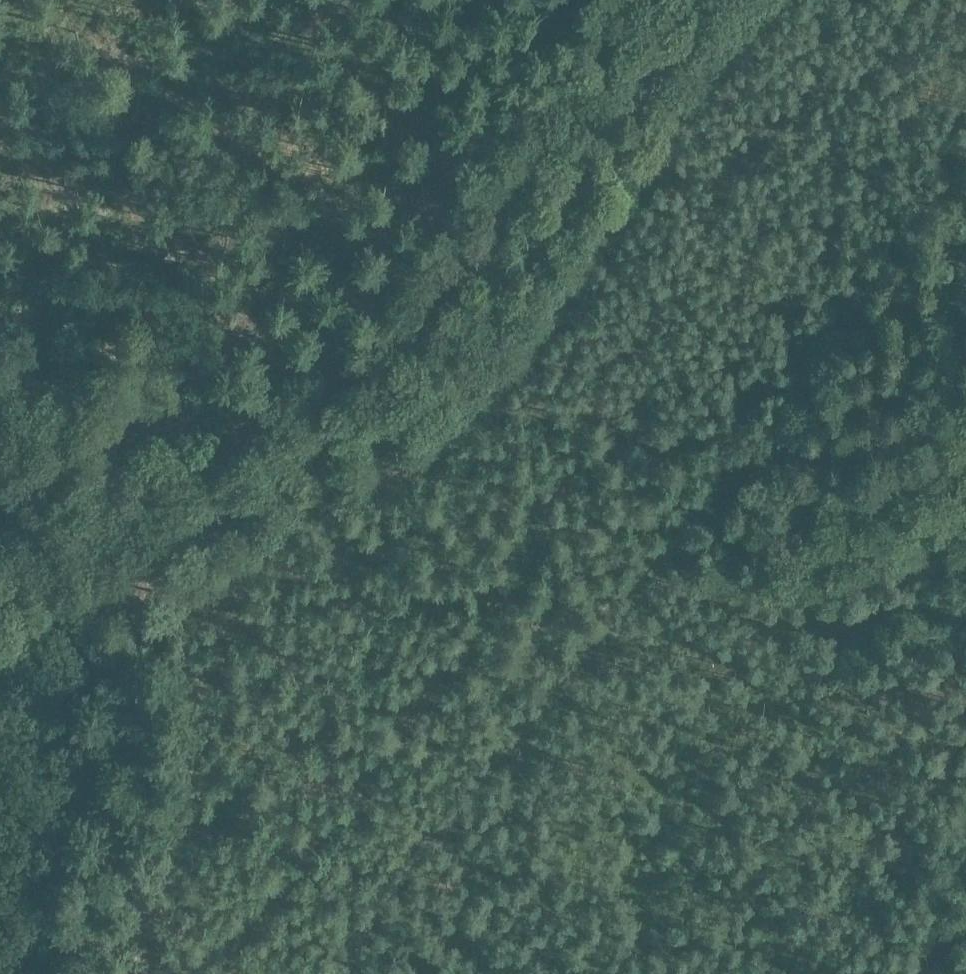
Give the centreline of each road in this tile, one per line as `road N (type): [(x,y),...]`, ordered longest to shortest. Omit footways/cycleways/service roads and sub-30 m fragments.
road 1 (track): [(80,973),(144,754),(143,666),(100,534),(310,433),(412,362),(455,315),(677,0)]
road 2 (track): [(917,973),(965,843)]

